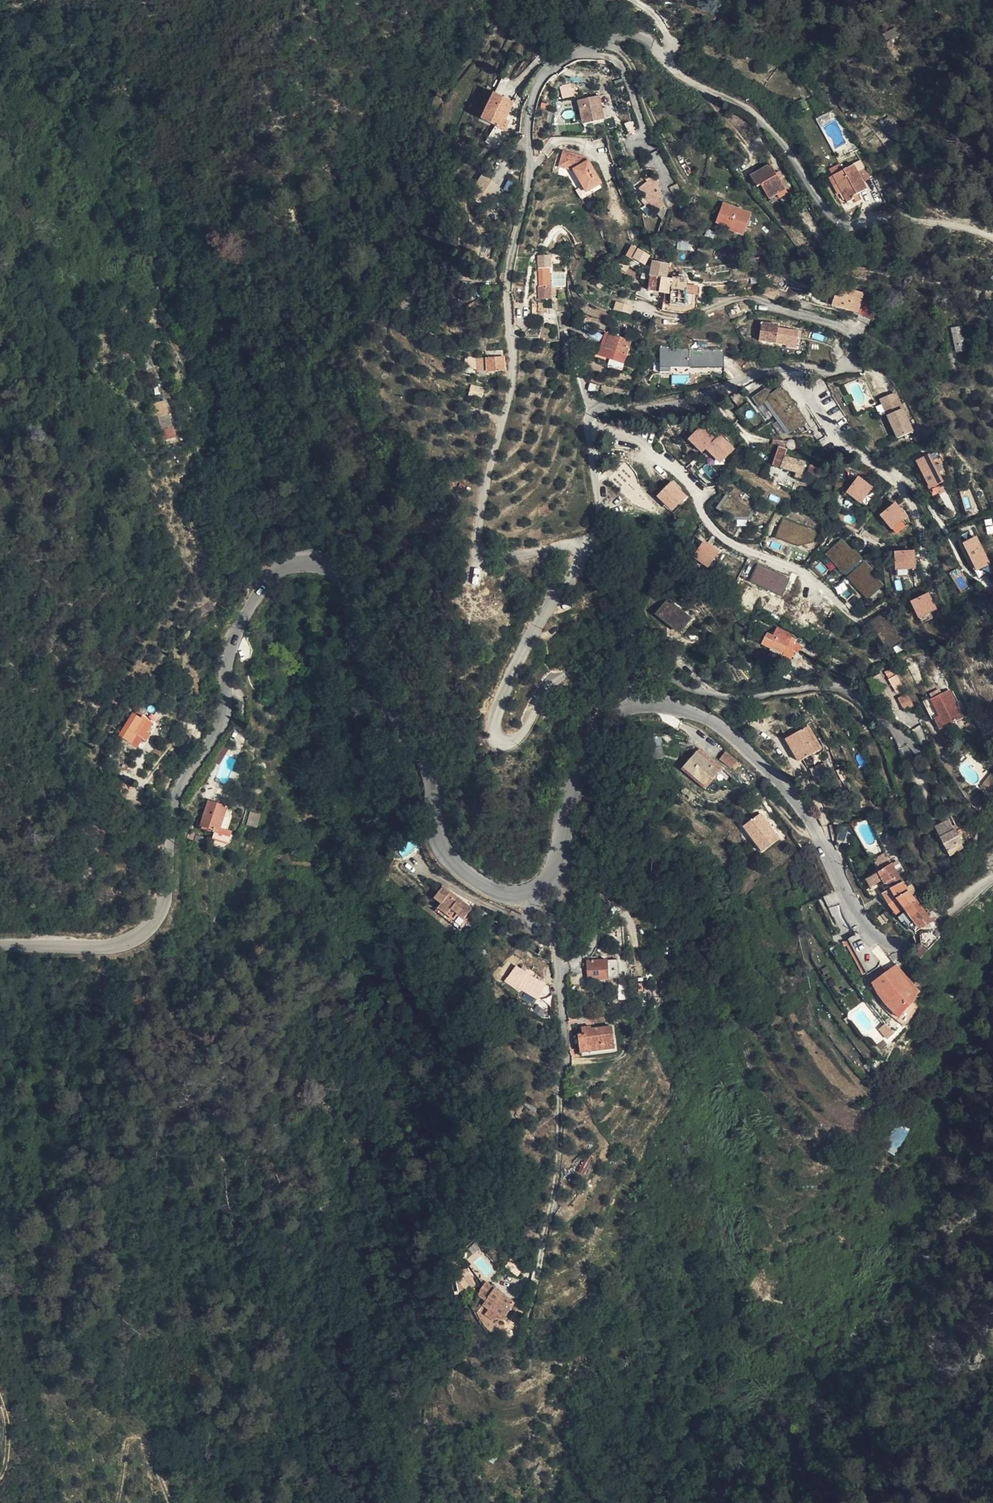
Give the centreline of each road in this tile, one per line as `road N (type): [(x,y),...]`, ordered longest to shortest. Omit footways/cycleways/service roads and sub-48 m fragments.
road 1 (residential): [(992,234),(951,217),(840,219),(744,105),(677,72),(642,38),(603,36),(535,86),(526,115),(528,180),(505,292),(511,370),(477,529),(480,548),(565,546),(578,553),(578,566),(520,655),(495,744),(506,748),(520,737),(560,678),(610,648),(645,651),(651,667)]
road 2 (tertiary): [(0,946),(117,944),(157,916),(174,803),(223,721),(236,637),(277,572),(323,569),(347,585),(381,687),(427,763),(442,848),(496,891),(533,890),(550,872),(606,697)]
road 3 (tertiary): [(606,697),(641,693),(729,733),(791,794),(877,939),(906,943),(992,879)]
road 4 (track): [(578,553),(600,529),(594,415),(681,401),(761,372),(835,371),(845,362),(850,333),(777,307)]
road 5 (track): [(592,433),(604,429),(657,455),(686,484),(716,534),(798,572),(830,597)]

